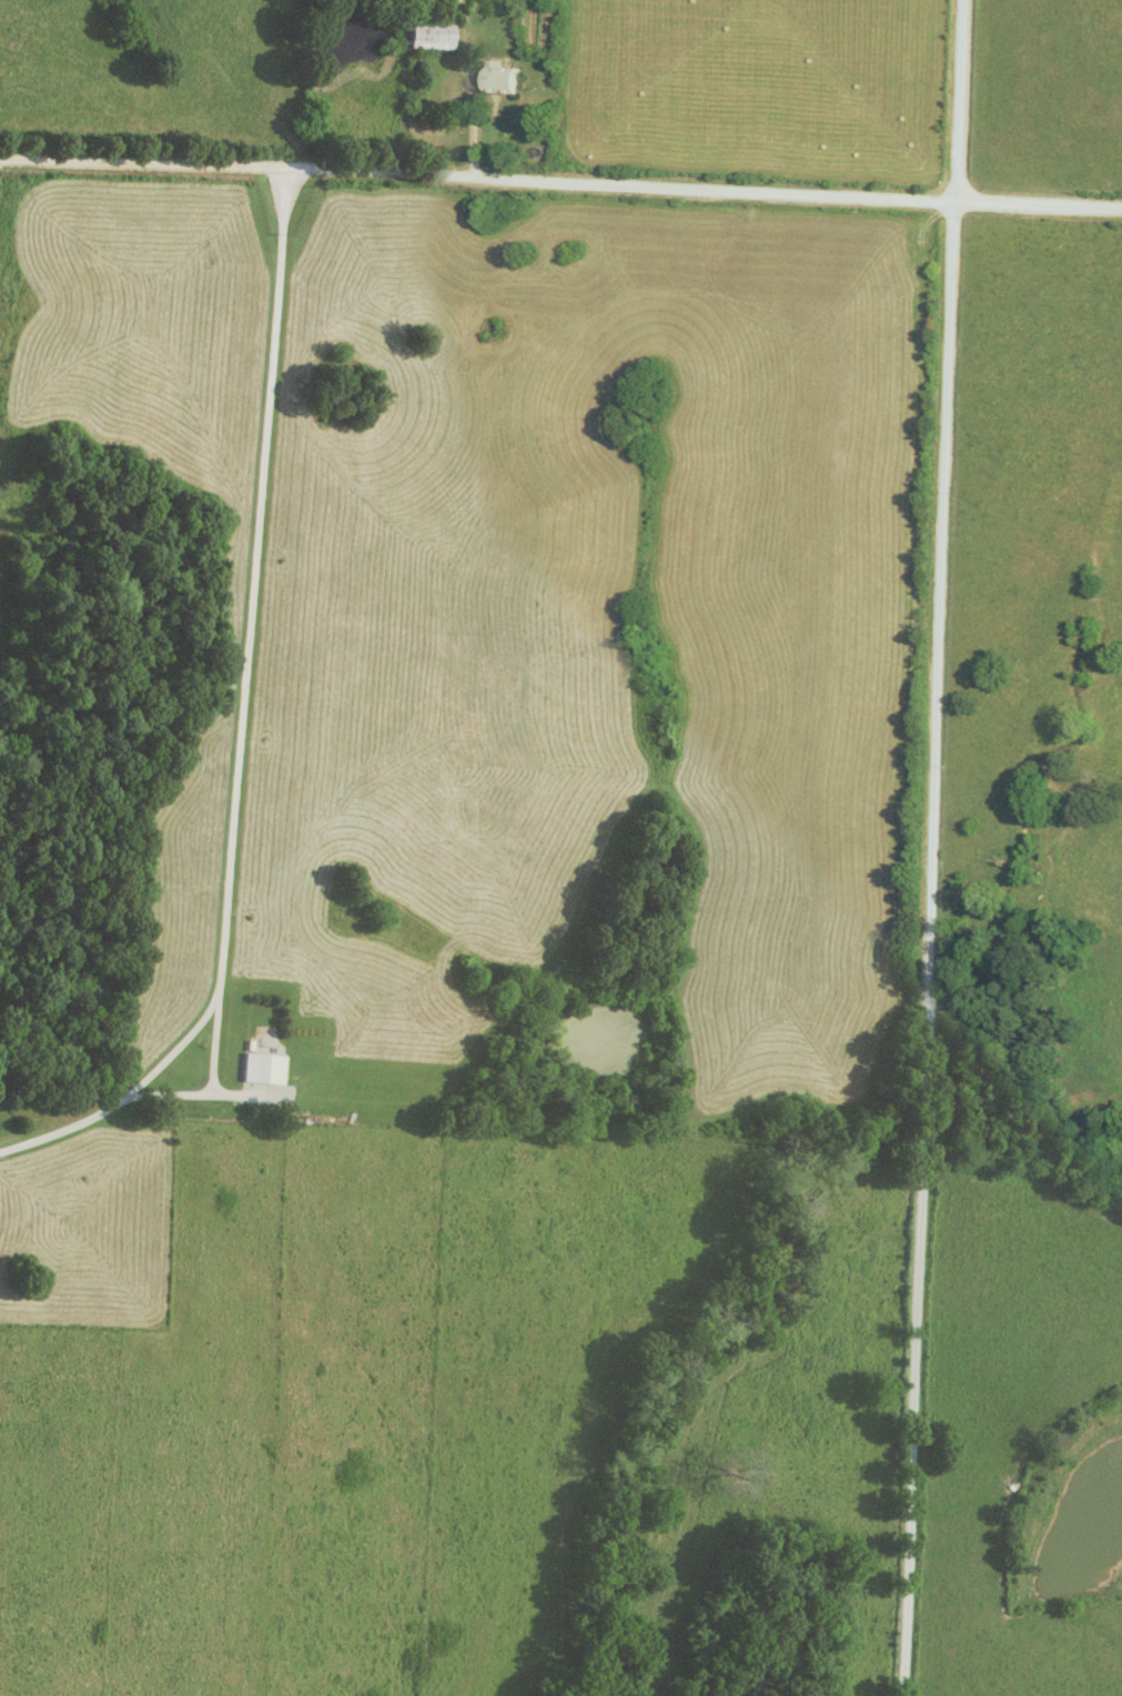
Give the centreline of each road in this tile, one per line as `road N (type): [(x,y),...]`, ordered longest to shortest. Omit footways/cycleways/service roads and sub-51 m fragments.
road 1 (residential): [(961,0),(902,1695)]
road 2 (residential): [(1121,207),(0,163)]

